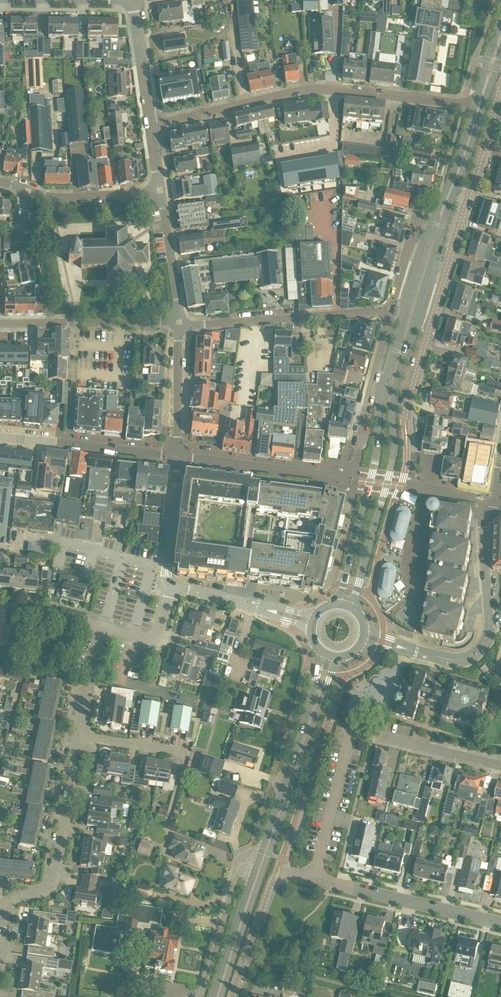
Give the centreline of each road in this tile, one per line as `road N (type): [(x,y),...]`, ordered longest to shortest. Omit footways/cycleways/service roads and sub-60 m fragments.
road 1 (primary): [(353,608),(395,456),(396,379),(441,213)]
road 2 (primary): [(441,213),(426,241),(381,399),(377,456),(340,604)]
road 3 (residential): [(179,456),(350,478),(387,311)]
road 4 (residential): [(405,414),(500,89)]
road 5 (residential): [(480,108),(300,90),(152,124)]
road 6 (residential): [(416,652),(457,660),(485,641),(489,498)]
road 7 (residential): [(387,311),(177,324)]
road 8 (primary): [(265,853),(331,657)]
road 9 (residential): [(500,922),(313,878)]
road 10 (residential): [(179,456),(0,436)]
road 11 (residential): [(177,324),(0,319)]
road 12 (residential): [(202,996),(239,861),(248,852),(265,853)]
road 13 (residential): [(39,892),(58,870),(78,734)]
road 14 (residential): [(0,182),(57,200),(160,193)]
road 15 (residential): [(352,733),(500,765)]
road 16 (primary): [(218,996),(265,853)]
road 17 (residential): [(352,733),(313,878)]
road 18 (unclassified): [(234,996),(277,870)]
road 19 (residential): [(179,456),(170,588)]
road 20 (residential): [(177,324),(160,193)]
road 21 (residential): [(179,456),(177,324)]
road 22 (residential): [(152,124),(125,0)]

